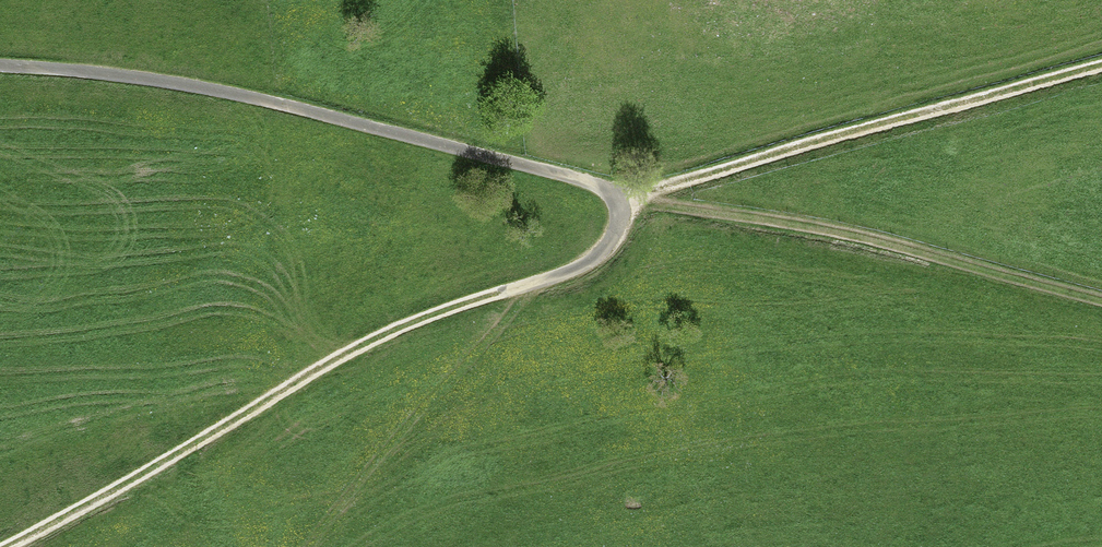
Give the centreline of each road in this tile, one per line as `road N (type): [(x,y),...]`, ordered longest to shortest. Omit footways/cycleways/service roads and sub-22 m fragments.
road 1 (track): [(6,546),(161,470),(349,349),(459,303),(594,260),(611,240),(620,204)]
road 2 (track): [(0,66),(239,95),(597,184),(620,204)]
road 3 (track): [(1101,65),(620,204)]
road 4 (track): [(1101,296),(760,218),(620,204)]

